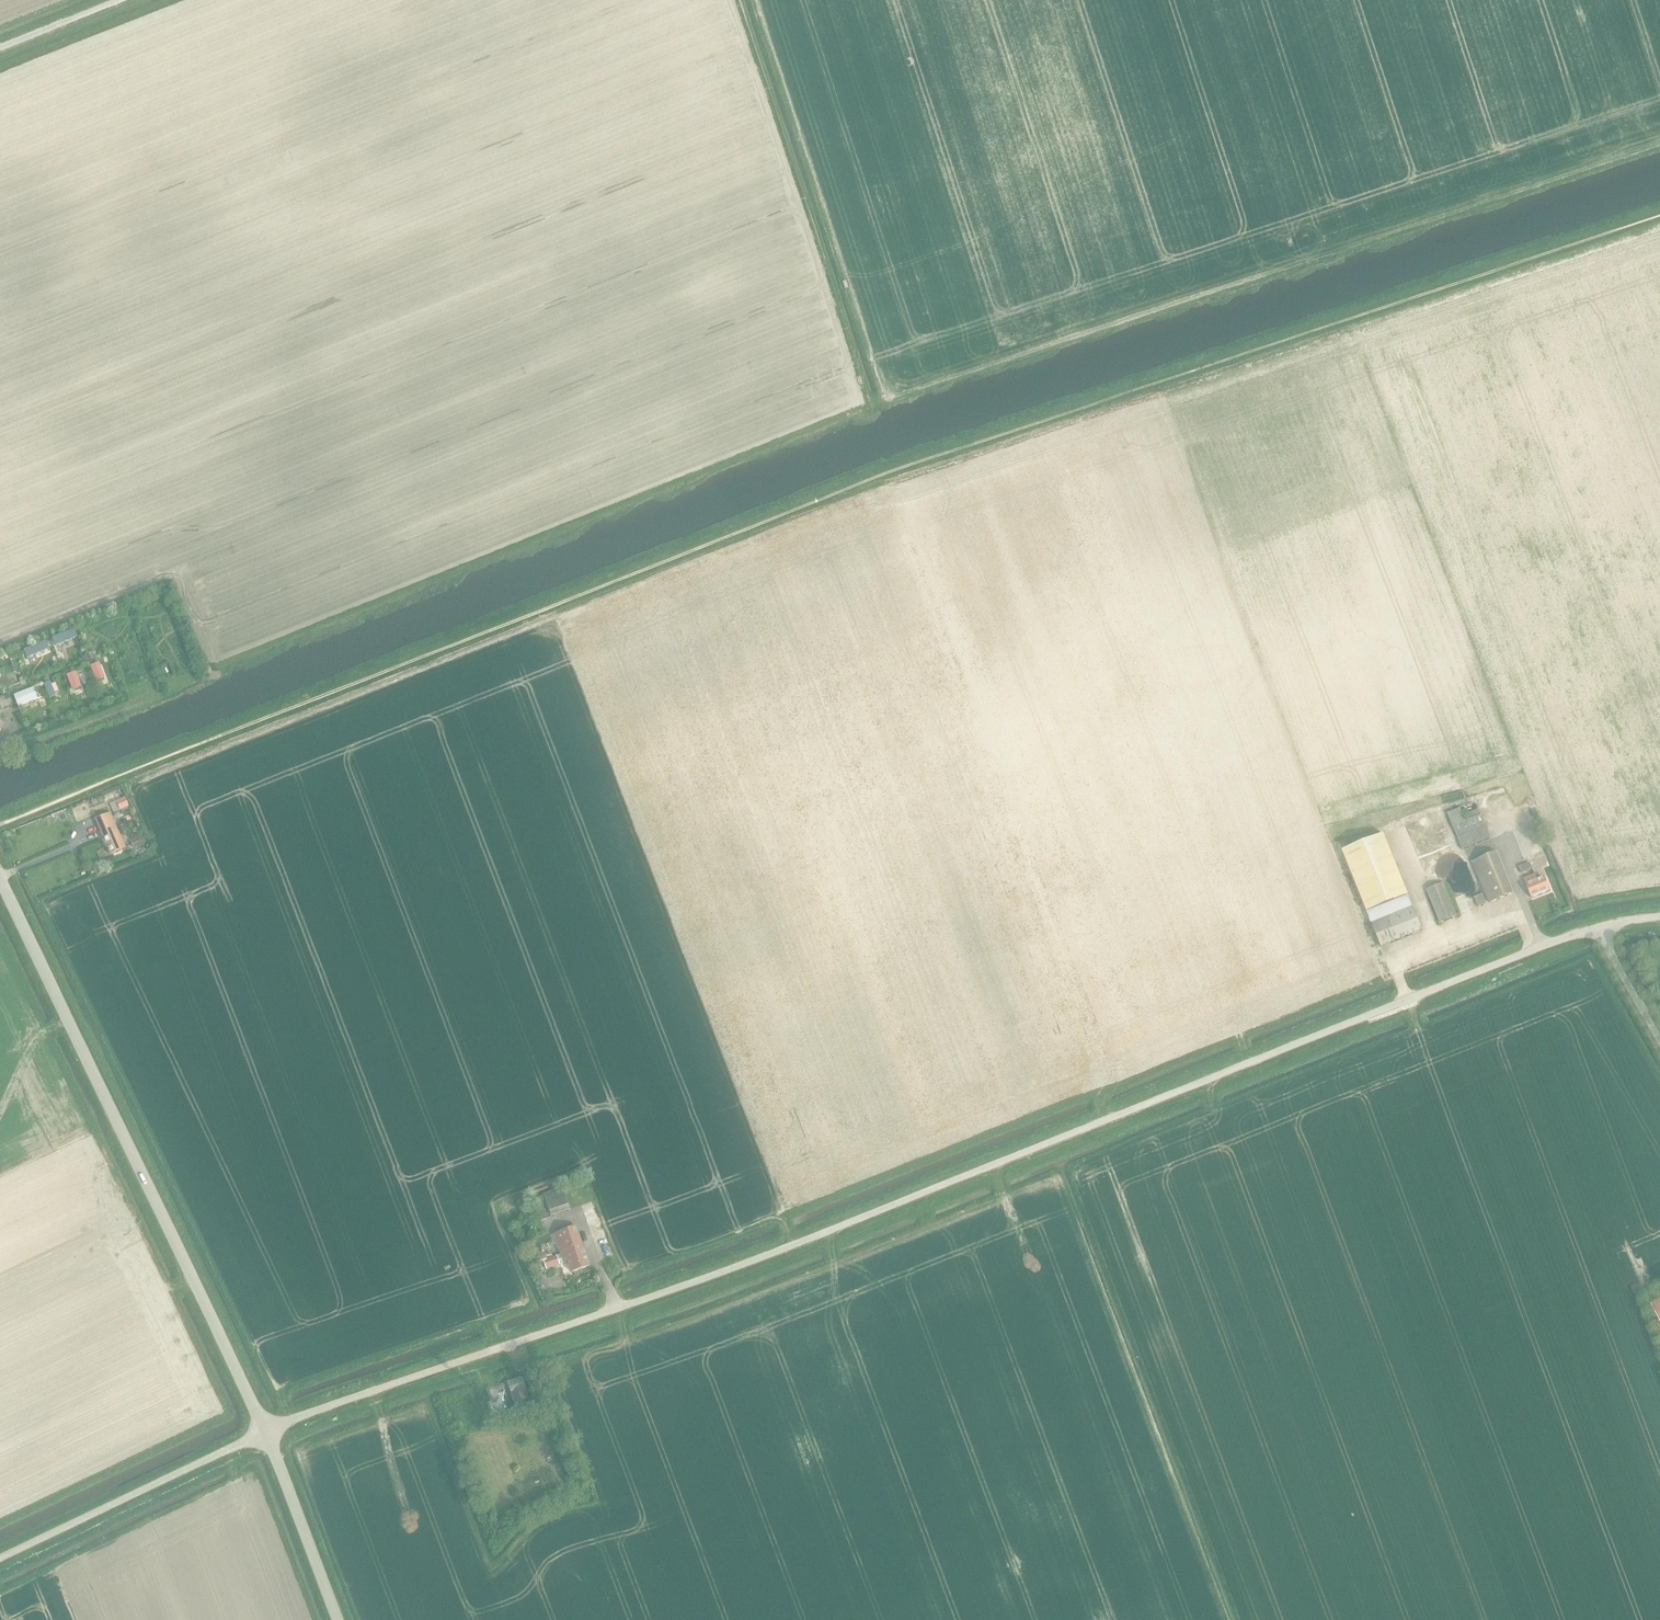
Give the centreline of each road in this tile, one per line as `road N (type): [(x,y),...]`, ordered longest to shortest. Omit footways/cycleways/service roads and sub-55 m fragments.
road 1 (unclassified): [(268,1429),(782,1247),(1540,945),(1659,916)]
road 2 (unclassified): [(268,1429),(0,877)]
road 3 (unclassified): [(0,1557),(268,1429)]
road 4 (unclassified): [(338,1619),(268,1429)]
road 5 (unclassified): [(0,46),(117,0)]

